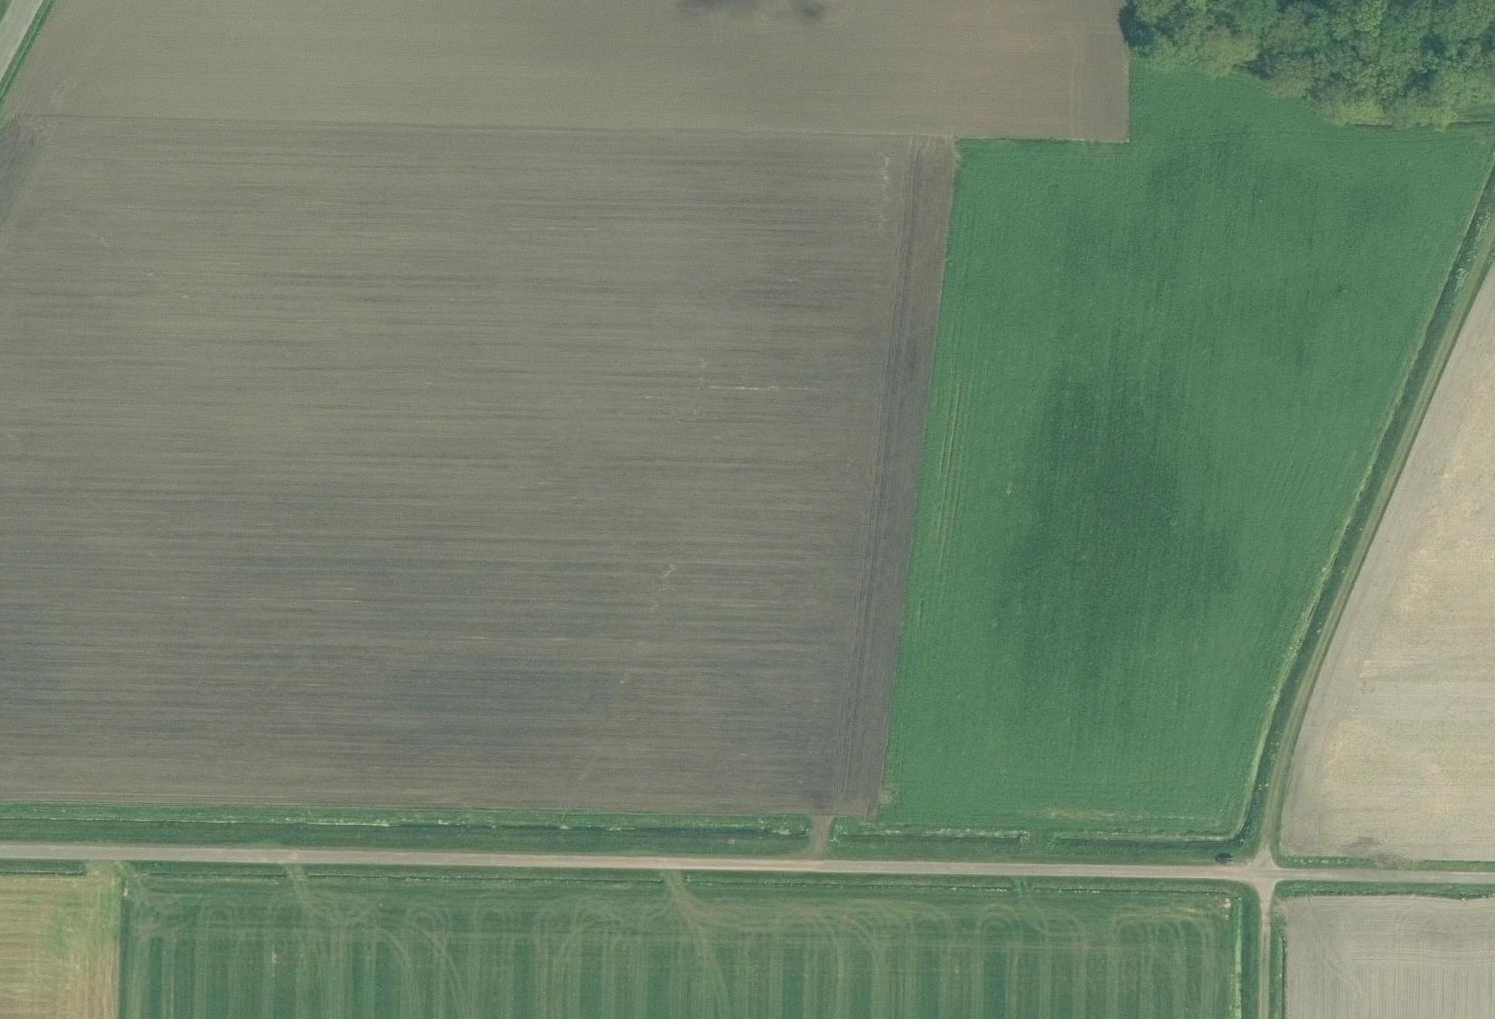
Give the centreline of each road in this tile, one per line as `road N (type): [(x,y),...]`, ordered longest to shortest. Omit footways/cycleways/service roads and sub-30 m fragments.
road 1 (unclassified): [(1494,876),(0,847)]
road 2 (track): [(1264,1018),(1265,840),(1277,775),(1494,217)]

